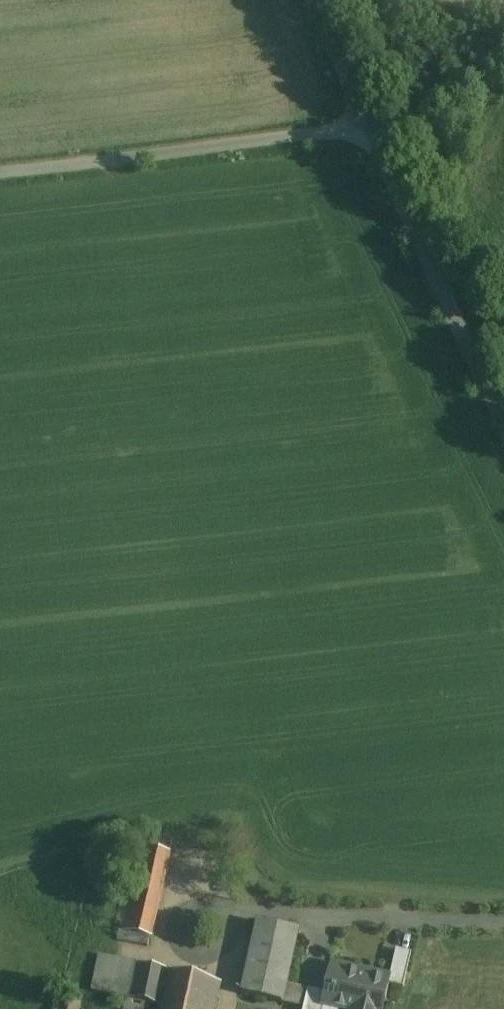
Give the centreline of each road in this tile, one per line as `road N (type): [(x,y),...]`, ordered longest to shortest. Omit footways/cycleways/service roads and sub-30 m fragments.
road 1 (unclassified): [(363,133),(0,172)]
road 2 (unclassified): [(363,133),(503,427)]
road 3 (unclassified): [(308,0),(363,133)]

